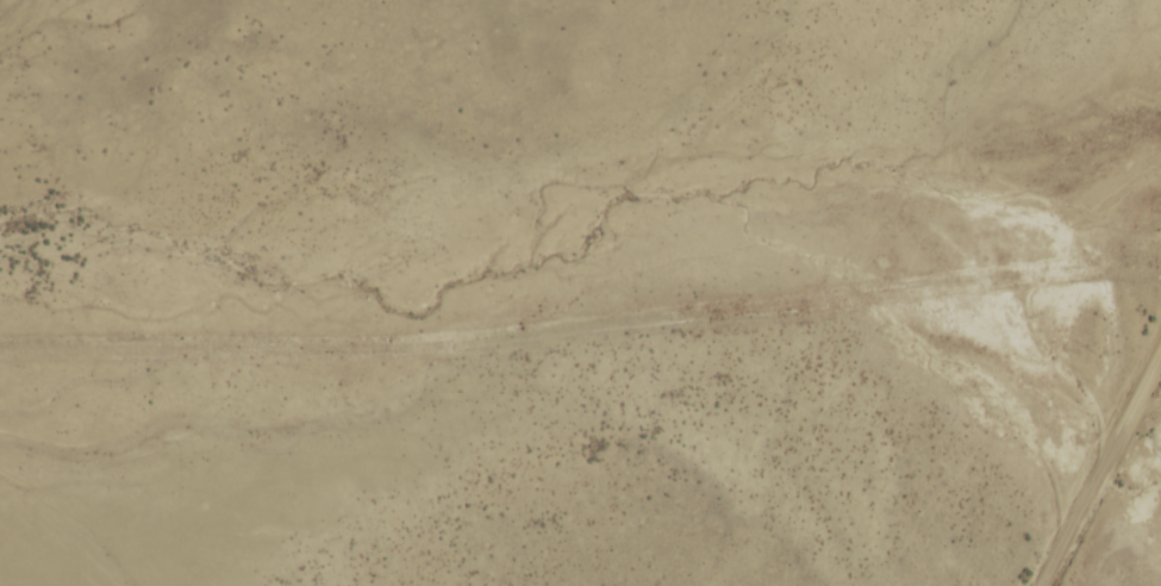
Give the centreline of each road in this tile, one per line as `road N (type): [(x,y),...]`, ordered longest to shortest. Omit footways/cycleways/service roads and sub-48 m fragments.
road 1 (tertiary): [(1039,585),(1160,349)]
road 2 (track): [(143,585),(52,490),(0,466)]

